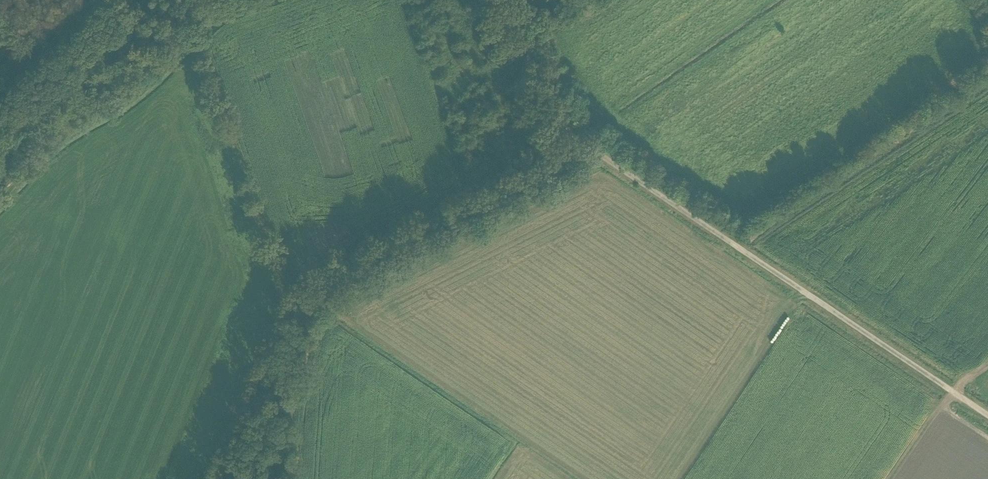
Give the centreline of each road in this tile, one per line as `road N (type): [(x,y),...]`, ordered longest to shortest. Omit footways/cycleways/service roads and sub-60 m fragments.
road 1 (unclassified): [(987,411),(588,141),(554,104),(499,0)]
road 2 (track): [(261,0),(213,18),(139,99),(37,166),(0,208)]

